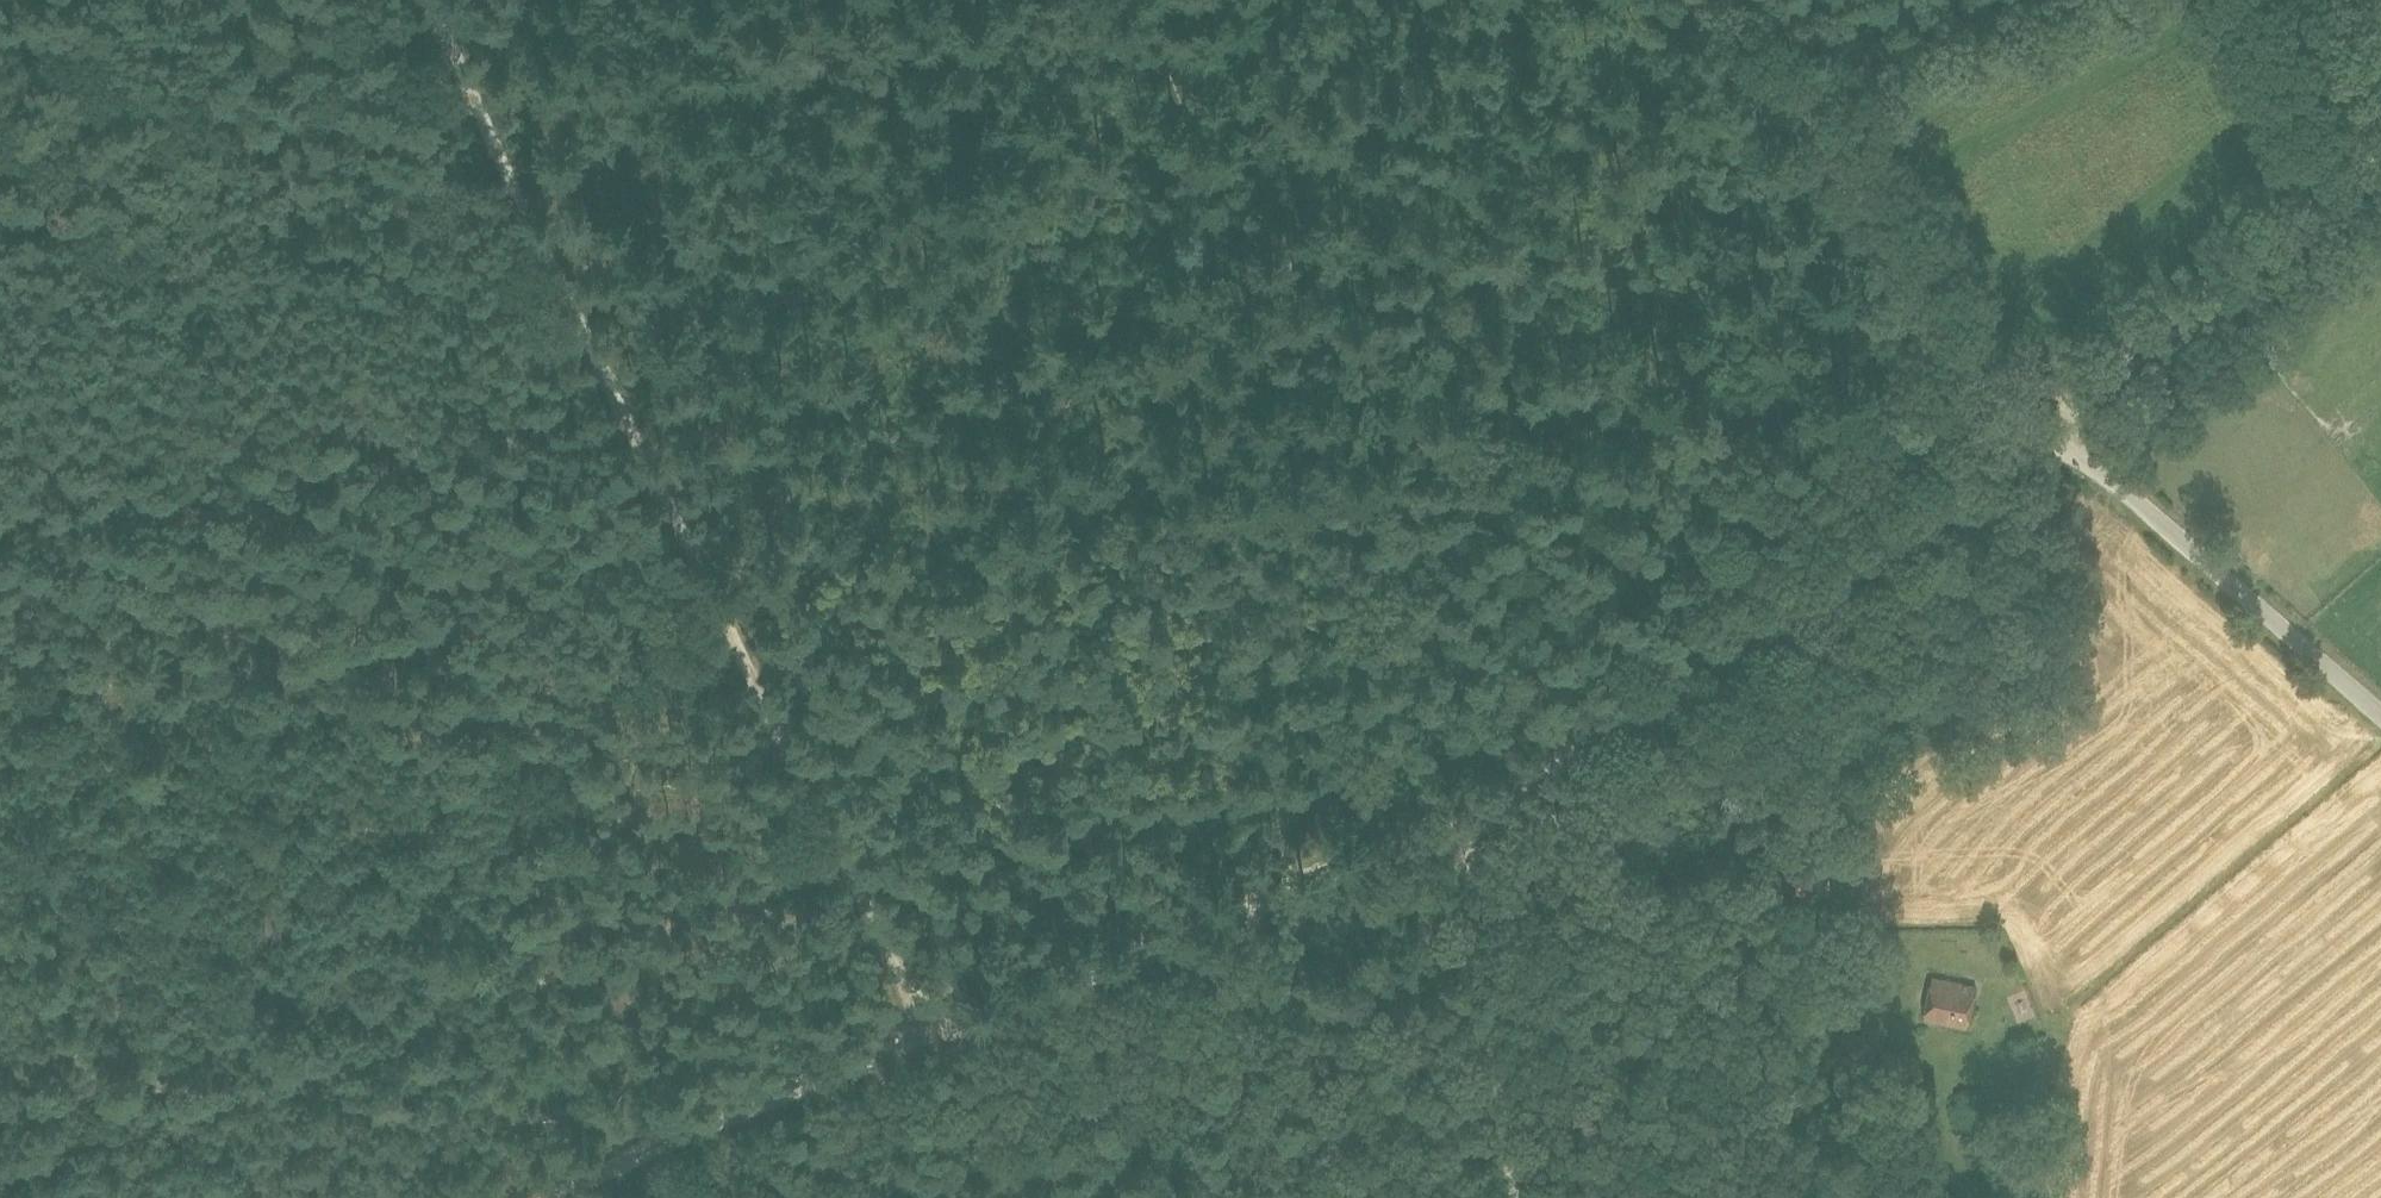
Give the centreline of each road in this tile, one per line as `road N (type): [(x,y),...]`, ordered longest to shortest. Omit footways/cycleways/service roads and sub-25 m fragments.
road 1 (track): [(1460,815),(1723,664),(1903,533),(2380,153)]
road 2 (track): [(448,47),(934,1047)]
road 3 (track): [(1705,412),(1381,449),(698,554)]
road 4 (unclassified): [(2380,716),(1926,332),(1742,0)]
road 5 (track): [(1697,679),(1755,824),(1778,980),(1790,1197)]
road 6 (track): [(934,1047),(1299,886)]
road 7 (track): [(1514,1197),(1460,815)]
road 8 (track): [(686,1139),(934,1047)]
road 9 (track): [(1952,358),(1705,412)]
road 10 (track): [(1299,886),(1460,815)]
road 11 (track): [(543,1197),(686,1139)]

